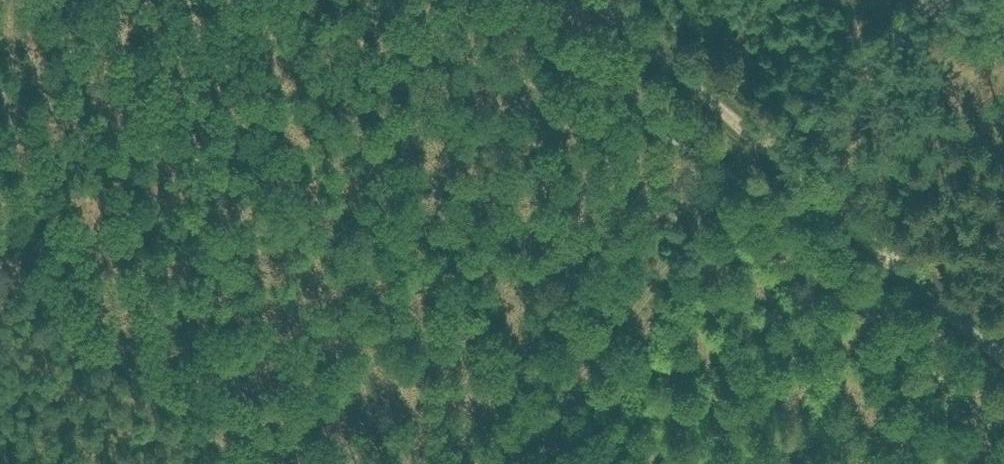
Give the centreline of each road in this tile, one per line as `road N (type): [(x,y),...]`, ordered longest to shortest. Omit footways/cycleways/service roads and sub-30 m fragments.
road 1 (track): [(496,463),(755,135),(929,0)]
road 2 (track): [(598,0),(1003,350)]
road 3 (track): [(243,463),(0,266)]

